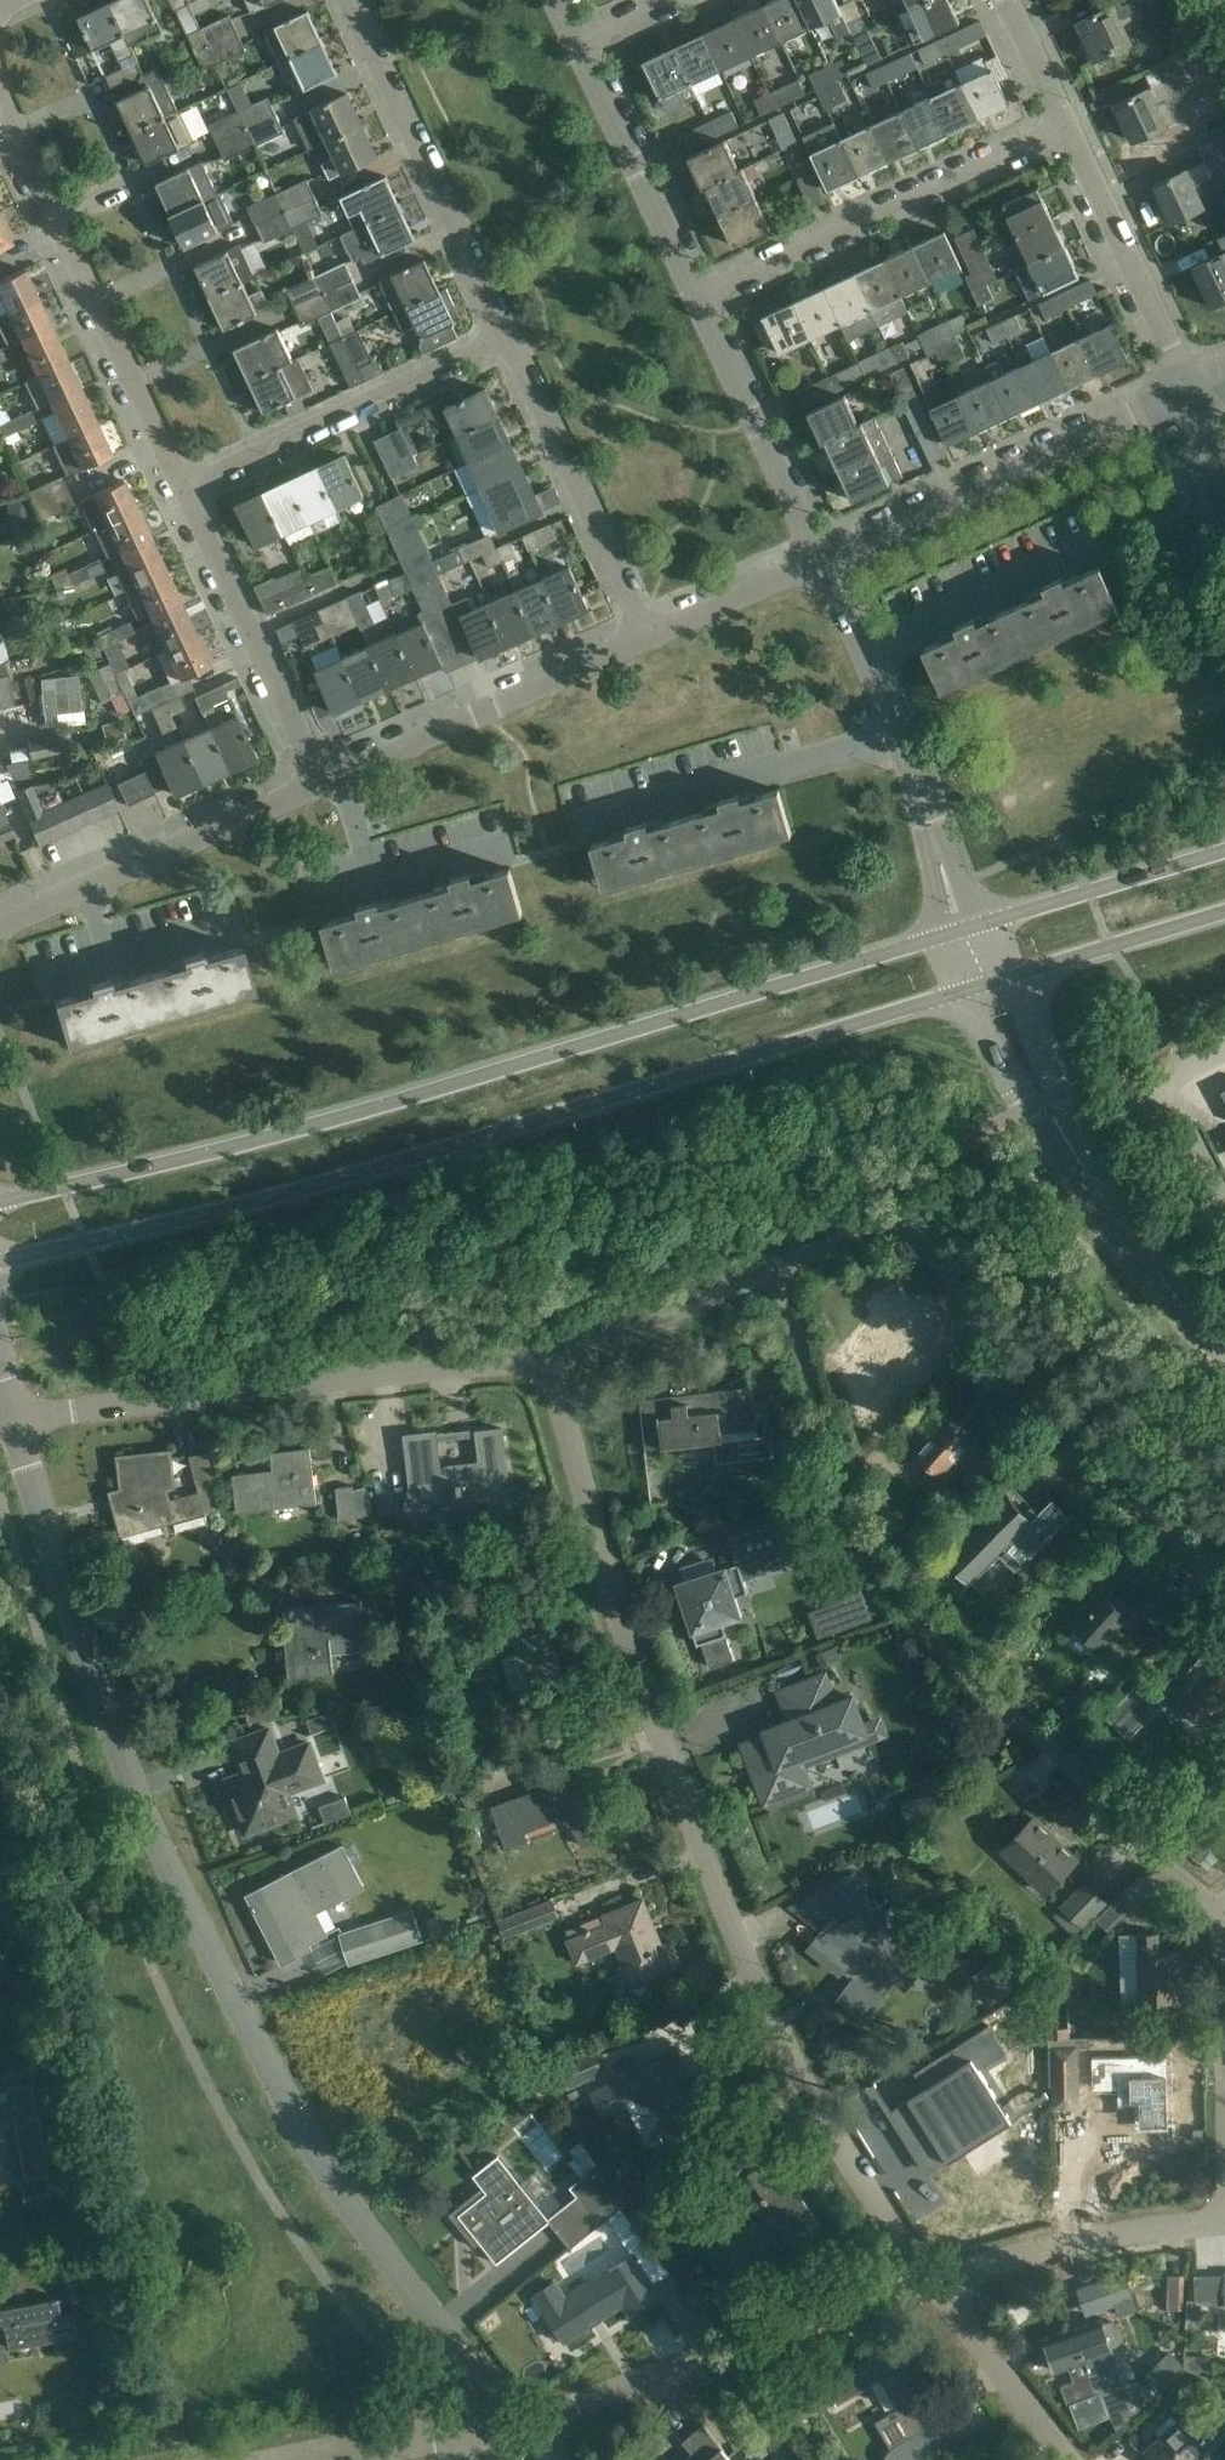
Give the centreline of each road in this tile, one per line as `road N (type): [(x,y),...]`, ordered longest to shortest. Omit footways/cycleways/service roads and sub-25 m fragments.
road 1 (residential): [(522,2419),(394,2265),(250,2031),(120,1727),(25,1420)]
road 2 (secondary): [(0,1262),(397,1163),(986,984)]
road 3 (residential): [(913,2285),(797,2070),(701,1849),(662,1750),(543,1357)]
road 4 (secondary): [(960,929),(382,1106),(0,1199)]
road 5 (residential): [(1222,1913),(880,1585),(776,1268)]
road 6 (residential): [(776,1268),(877,1228),(895,1228),(929,1246),(1086,1453),(1224,1581)]
road 7 (residential): [(25,1420),(543,1357)]
road 8 (residential): [(185,490),(5,109),(0,81)]
road 9 (unclassified): [(1224,1354),(1090,1178),(986,984)]
road 10 (residential): [(522,2419),(913,2285)]
road 11 (residential): [(701,298),(1070,128)]
road 12 (residential): [(818,562),(1185,388)]
road 13 (residential): [(511,342),(342,0)]
road 14 (residential): [(185,490),(511,342)]
road 15 (residential): [(903,729),(578,820)]
road 16 (residential): [(342,771),(643,636)]
road 17 (residential): [(643,636),(511,342)]
road 18 (residential): [(315,784),(185,490)]
road 19 (unclassified): [(818,562),(701,298)]
road 20 (residential): [(943,2275),(1224,2214)]
road 21 (unclassified): [(701,298),(574,42)]
road 22 (residential): [(1185,388),(1070,128)]
road 23 (secondary): [(1224,846),(960,929)]
road 24 (residential): [(84,890),(315,784)]
road 25 (residential): [(868,650),(1098,545)]
road 26 (secondary): [(986,984),(1224,908)]
road 27 (residential): [(543,1357),(776,1268)]
road 28 (residential): [(1072,2459),(964,2320),(943,2275)]
road 29 (unclassified): [(960,929),(903,729)]
road 30 (residential): [(322,2459),(522,2419)]
road 31 (residential): [(643,636),(818,562)]
road 32 (residential): [(103,959),(242,919)]
road 33 (residential): [(511,845),(373,882)]
road 34 (residential): [(1070,128),(1011,0)]

